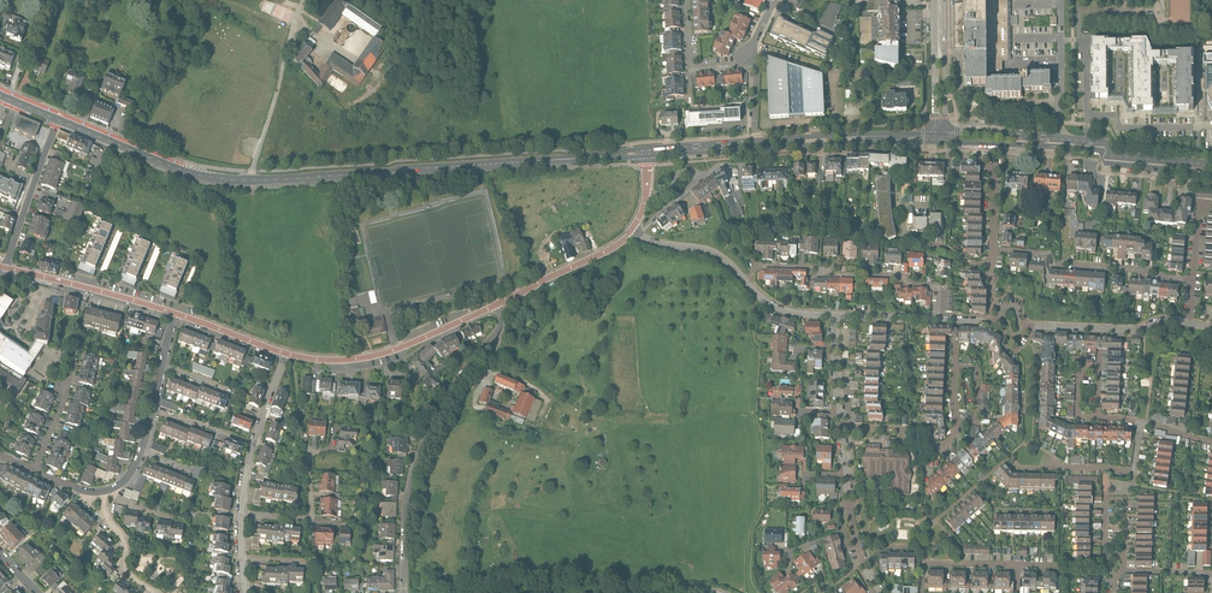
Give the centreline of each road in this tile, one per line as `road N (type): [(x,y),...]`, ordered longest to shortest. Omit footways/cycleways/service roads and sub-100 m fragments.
road 1 (primary): [(57,120),(180,171),(223,180),(561,167)]
road 2 (residential): [(496,308),(502,326),(449,398),(412,485),(403,592)]
road 3 (primary): [(941,148),(1211,175)]
road 4 (primary): [(1211,164),(941,148)]
road 5 (residential): [(748,292),(765,278),(783,278),(903,290),(944,301),(943,334)]
road 6 (residential): [(496,308),(373,358),(286,356)]
road 7 (residential): [(1193,281),(1142,269),(994,262)]
road 8 (primary): [(698,160),(878,148)]
road 9 (residential): [(1141,421),(1133,472),(1021,467),(1010,456)]
road 10 (residential): [(173,315),(5,270)]
road 11 (residential): [(57,120),(5,270)]
road 12 (residential): [(241,518),(309,522),(307,456),(330,452)]
road 13 (residential): [(635,237),(609,257),(496,308)]
road 14 (residential): [(749,66),(738,75),(694,77),(688,0)]
road 15 (residential): [(994,262),(993,276),(976,277),(911,250),(906,219)]
road 16 (residential): [(1123,555),(1125,501),(1105,500),(1104,555)]
road 17 (residential): [(635,237),(718,263),(748,292)]
road 18 (residential): [(1018,564),(922,564),(921,592)]
road 19 (primary): [(878,148),(758,151)]

